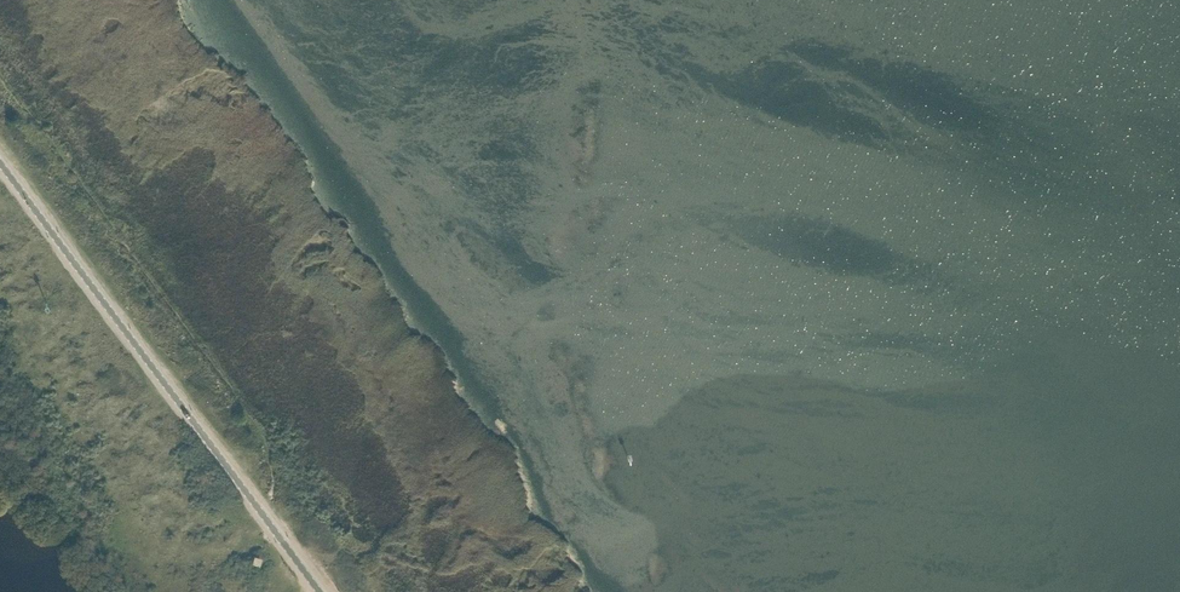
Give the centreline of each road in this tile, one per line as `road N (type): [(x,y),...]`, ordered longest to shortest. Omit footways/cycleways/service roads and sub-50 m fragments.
road 1 (unclassified): [(319,591),(0,163)]

